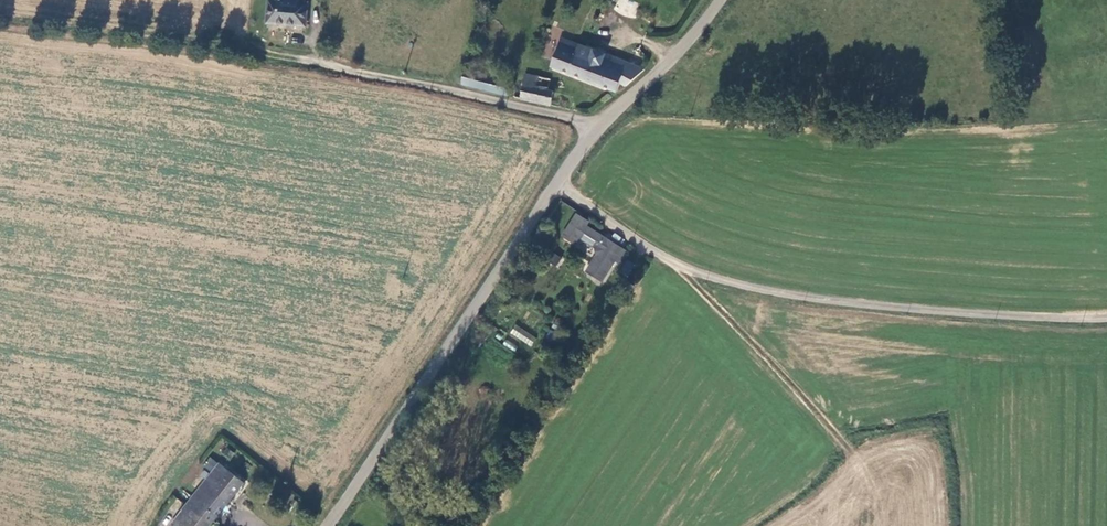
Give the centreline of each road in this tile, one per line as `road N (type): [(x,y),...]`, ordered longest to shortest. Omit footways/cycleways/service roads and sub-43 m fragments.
road 1 (unclassified): [(558,184),(649,248),(722,281),(905,310),(1106,319)]
road 2 (tertiary): [(328,525),(558,184)]
road 3 (tertiary): [(558,184),(722,0)]

